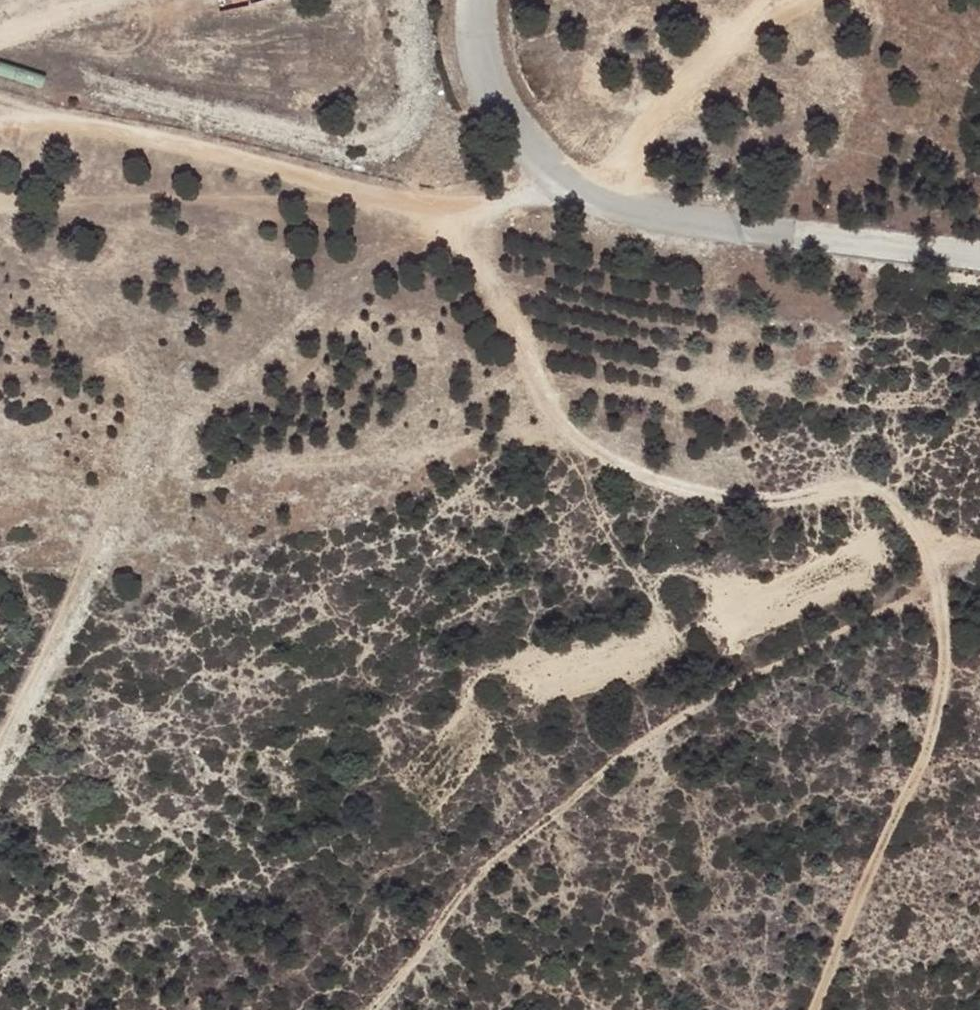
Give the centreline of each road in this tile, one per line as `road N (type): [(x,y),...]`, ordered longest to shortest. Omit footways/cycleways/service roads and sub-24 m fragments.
road 1 (track): [(979,542),(854,488),(821,485),(736,503),(659,485),(594,453),(557,407),(461,212),(559,175)]
road 2 (track): [(938,592),(681,714),(497,853),(368,1009)]
road 3 (track): [(816,1009),(936,727),(949,647),(938,592),(956,537)]
road 4 (track): [(461,212),(107,128),(0,121)]
road 5 (track): [(0,728),(37,655),(143,387)]
road 6 (track): [(797,0),(694,79),(592,193)]

